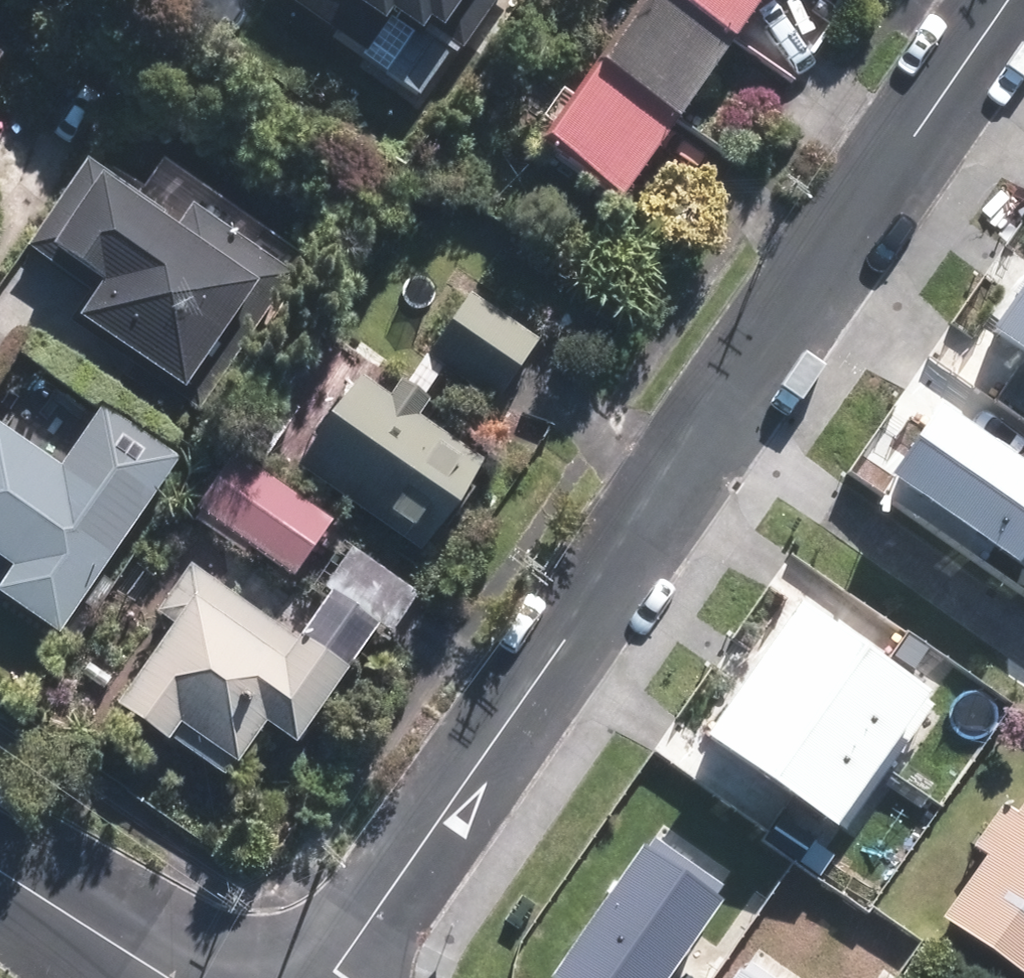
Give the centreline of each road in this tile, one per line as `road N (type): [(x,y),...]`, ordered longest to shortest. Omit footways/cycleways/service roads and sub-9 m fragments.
road 1 (residential): [(1009,0),(727,419),(330,977)]
road 2 (residential): [(180,977),(0,856)]

